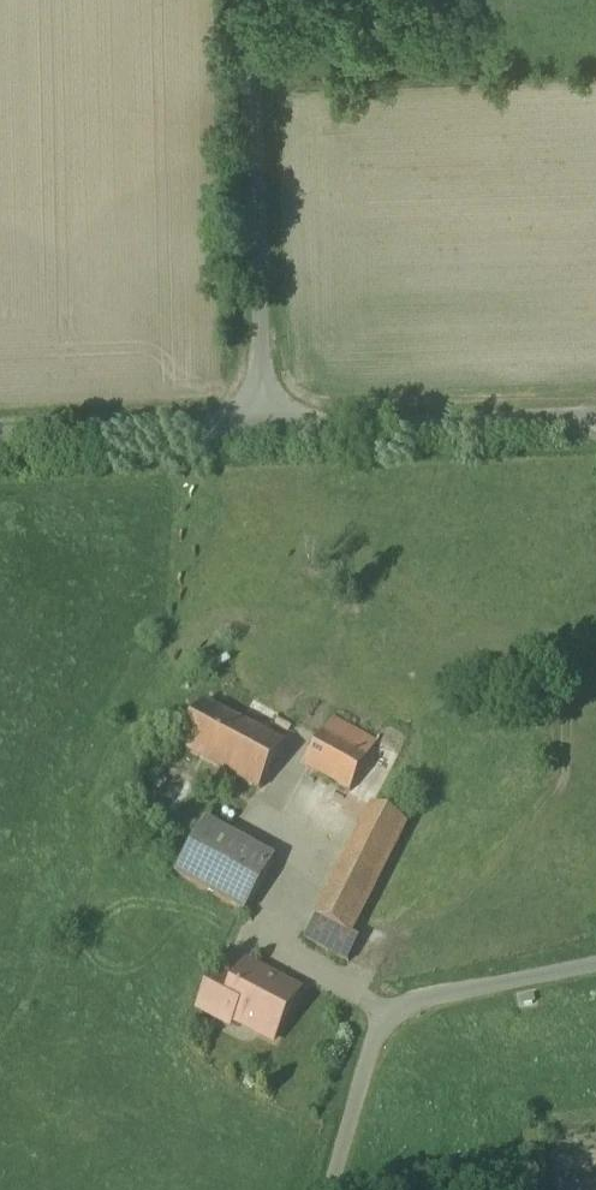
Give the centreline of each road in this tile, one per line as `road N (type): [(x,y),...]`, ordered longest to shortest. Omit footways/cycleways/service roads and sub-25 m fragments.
road 1 (unclassified): [(595,948),(404,990),(381,1004),(322,1189)]
road 2 (unclassified): [(259,412),(250,0)]
road 3 (unclassified): [(259,412),(595,402)]
road 4 (unclassified): [(0,420),(259,412)]

